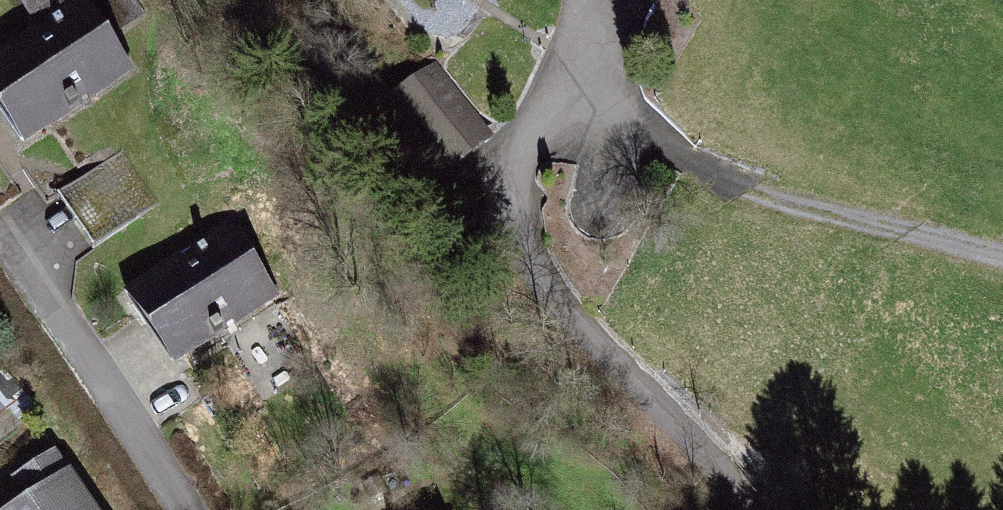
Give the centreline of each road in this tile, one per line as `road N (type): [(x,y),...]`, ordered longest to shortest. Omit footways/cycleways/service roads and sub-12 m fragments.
road 1 (residential): [(544,114),(731,192),(1002,263)]
road 2 (residential): [(723,509),(574,333),(519,251),(513,196),(544,114)]
road 3 (residential): [(186,509),(3,234)]
road 4 (residential): [(544,114),(593,0)]

